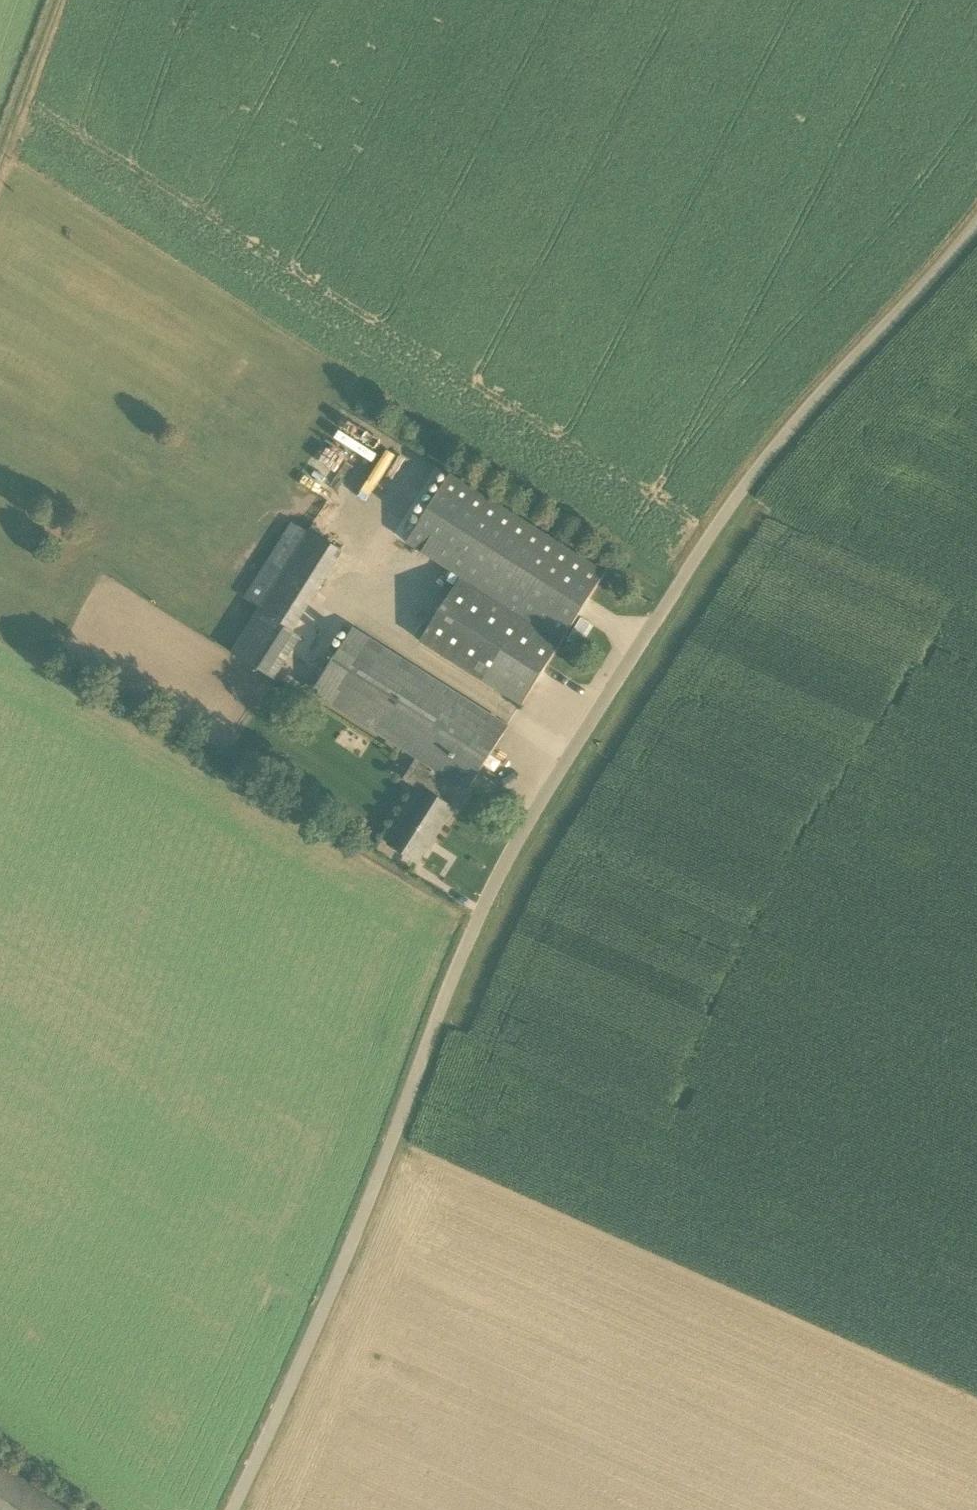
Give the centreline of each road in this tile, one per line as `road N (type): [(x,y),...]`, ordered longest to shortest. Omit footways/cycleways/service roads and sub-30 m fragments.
road 1 (unclassified): [(232,1509),(311,1346),(503,869),(791,428),(976,224)]
road 2 (track): [(60,0),(0,155)]

